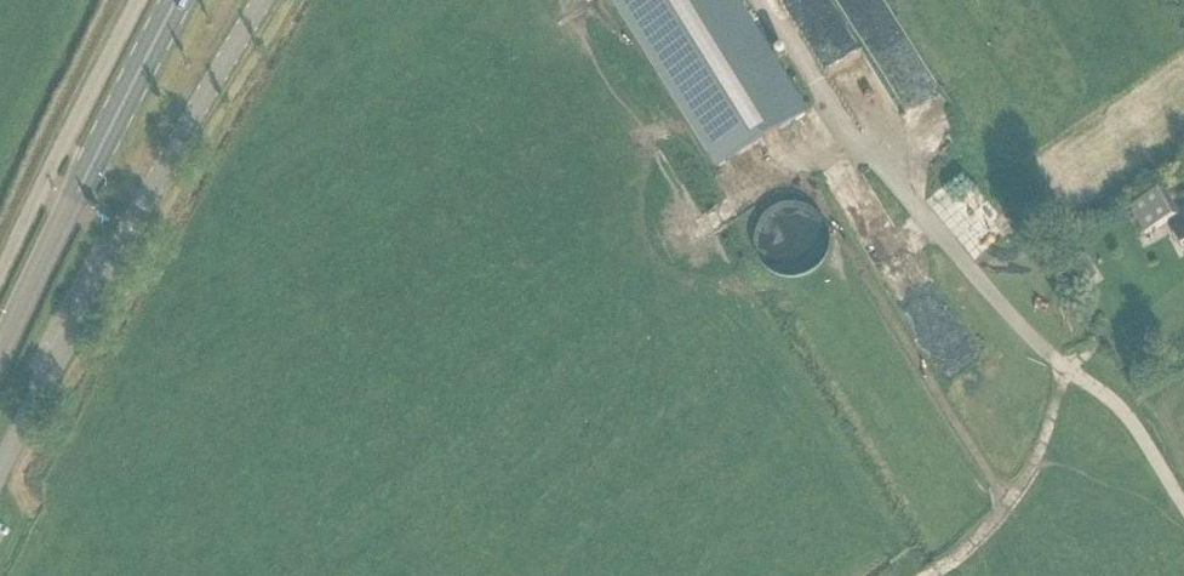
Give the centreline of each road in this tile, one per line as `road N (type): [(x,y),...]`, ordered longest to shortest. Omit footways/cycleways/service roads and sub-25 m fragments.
road 1 (unclassified): [(0,472),(262,0)]
road 2 (primary): [(0,359),(177,0)]
road 3 (unclassified): [(139,0),(0,274)]

